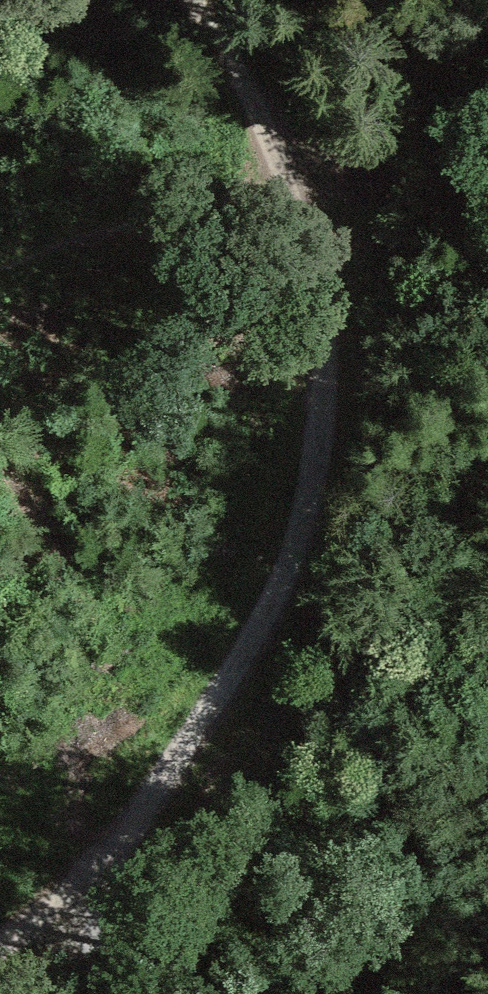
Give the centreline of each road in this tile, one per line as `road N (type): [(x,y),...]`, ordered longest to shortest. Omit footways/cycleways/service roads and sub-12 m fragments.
road 1 (track): [(0,939),(98,862),(237,721),(331,353),(287,128),(197,0)]
road 2 (track): [(0,106),(287,128)]
road 3 (track): [(98,862),(97,993)]

